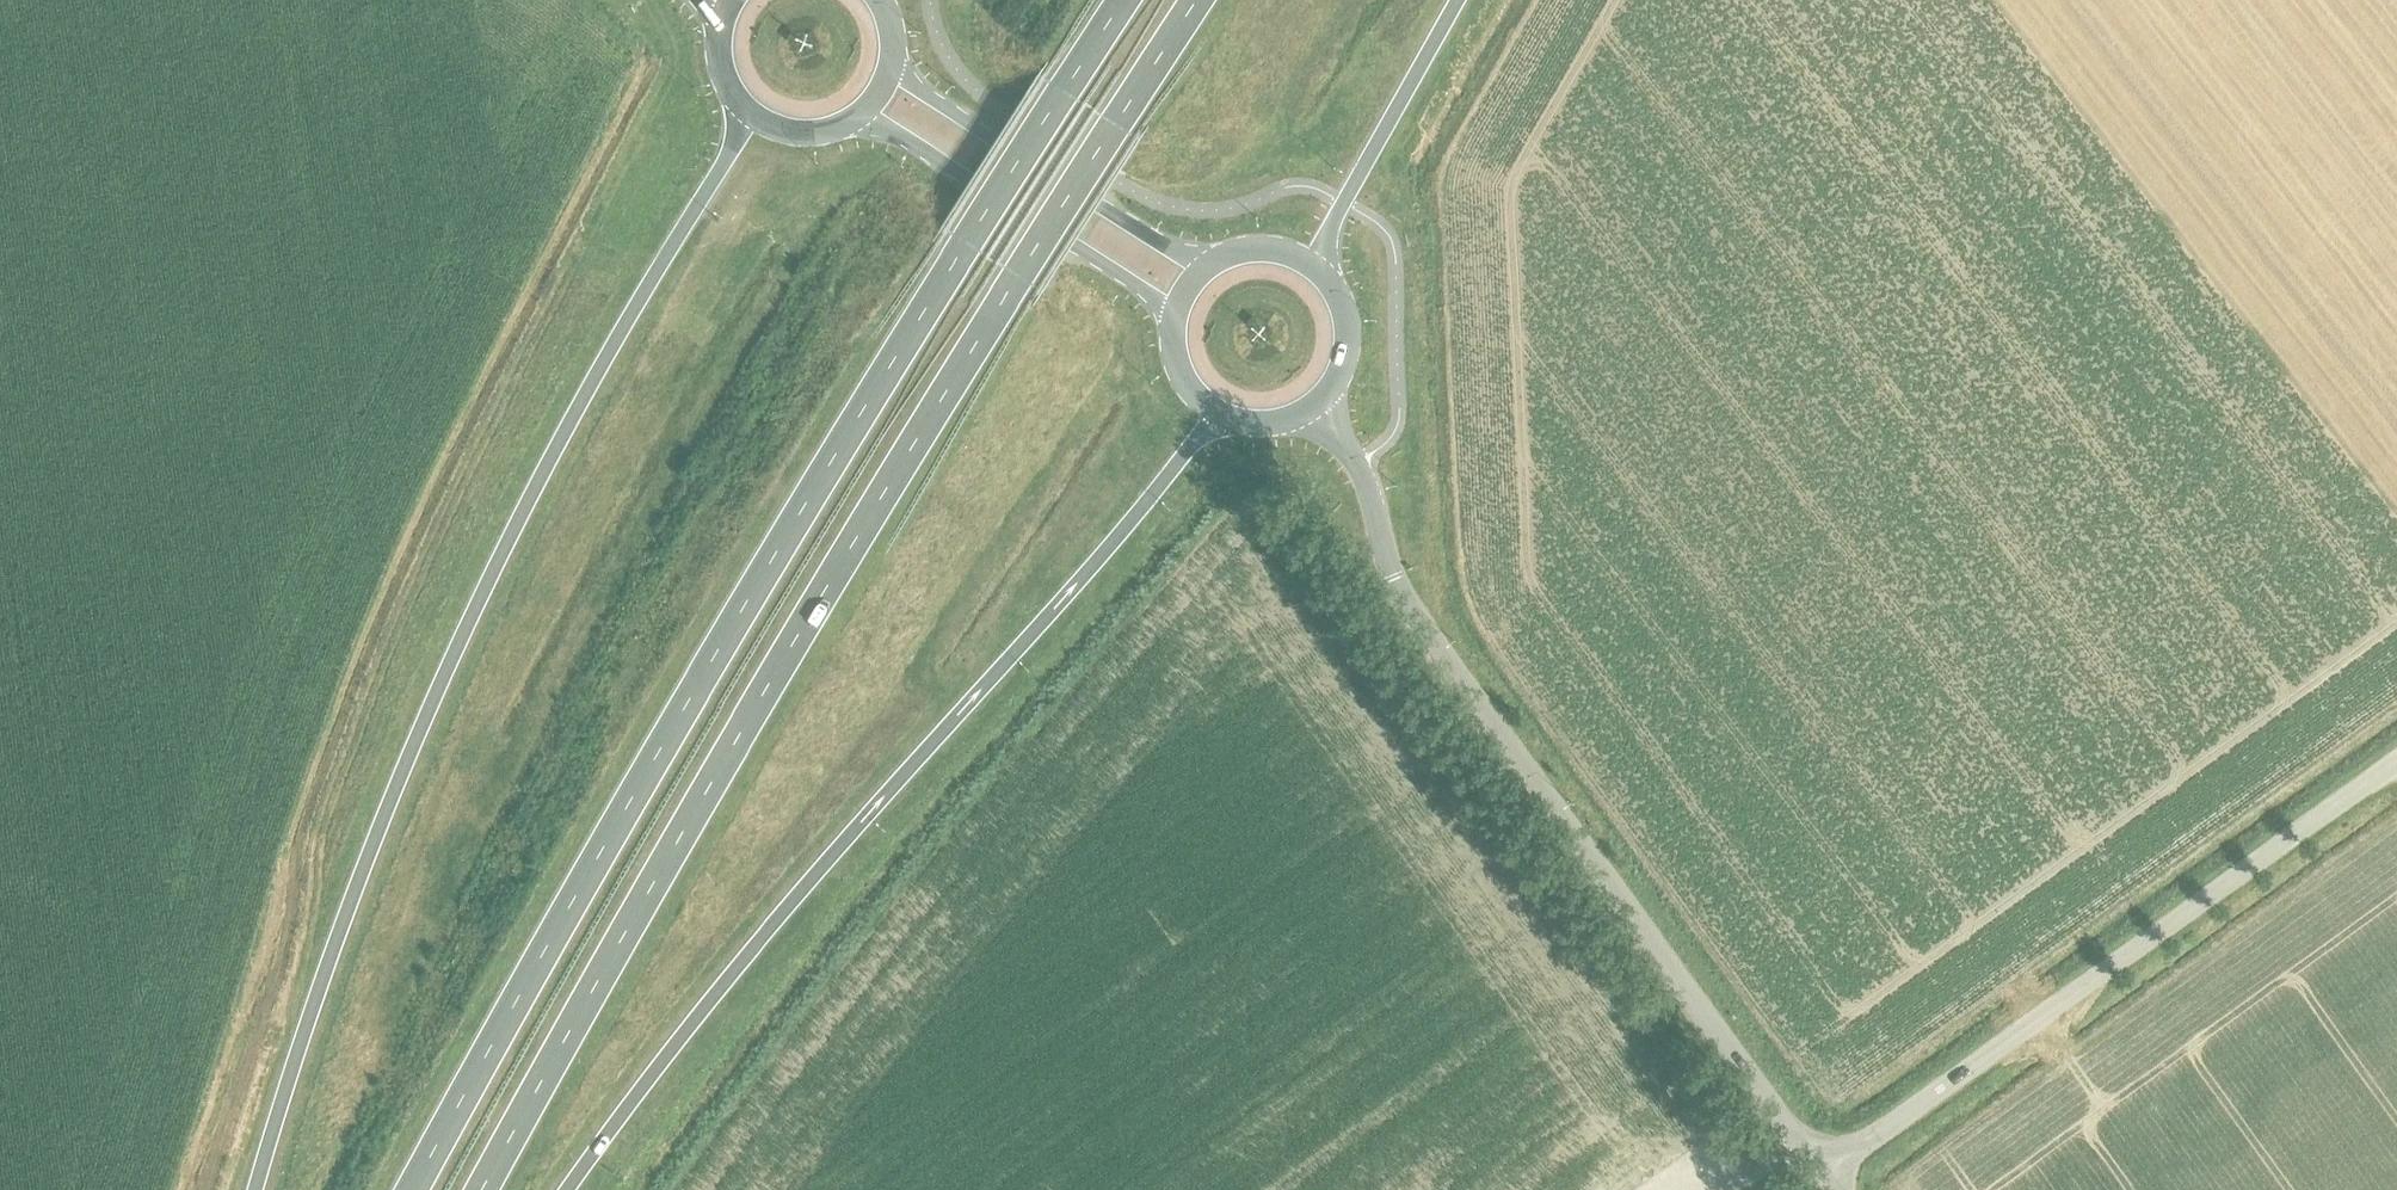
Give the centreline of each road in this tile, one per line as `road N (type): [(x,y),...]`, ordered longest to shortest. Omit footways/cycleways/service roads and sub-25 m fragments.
road 1 (trunk): [(480,1189),(701,802),(1018,278),(1197,0)]
road 2 (trunk): [(1124,0),(646,772),(412,1189)]
road 3 (trunk): [(752,112),(478,598),(380,824),(255,1189)]
road 4 (trunk): [(571,1189),(727,979),(876,799),(1219,413)]
road 5 (tertiary): [(1800,1155),(1425,632),(1393,577),(1358,465),(1316,400)]
road 6 (unclassified): [(1800,1155),(1846,1155),(2396,759)]
road 7 (secondary): [(1207,265),(891,63)]
road 8 (secondary): [(859,112),(1175,308)]
road 9 (trunk): [(1305,264),(1455,0)]
road 10 (secondary): [(1316,400),(1342,356),(1344,329),(1338,304),(1305,264)]
road 11 (secondary): [(1175,308),(1174,357),(1183,380),(1219,413)]

